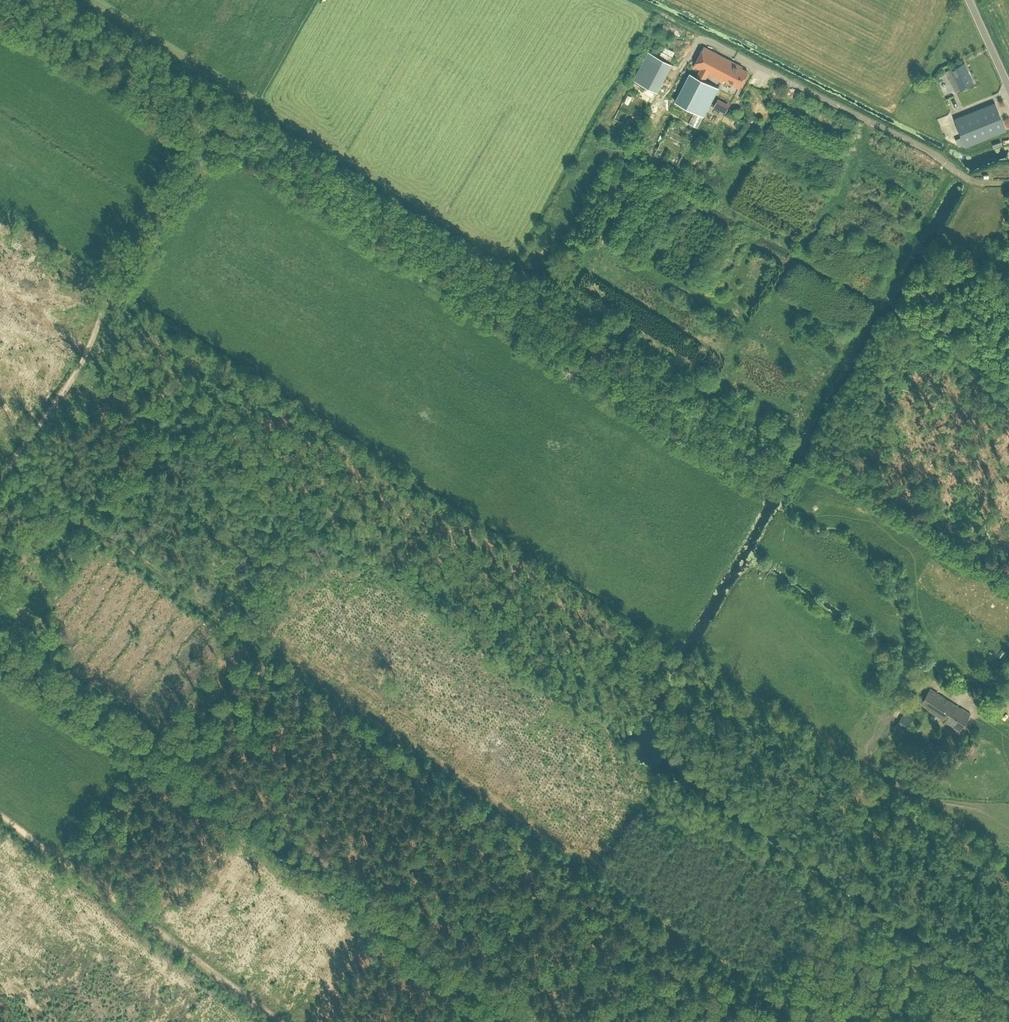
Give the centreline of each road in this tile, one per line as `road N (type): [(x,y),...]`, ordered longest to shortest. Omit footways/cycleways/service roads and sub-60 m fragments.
road 1 (track): [(12,460),(246,634),(814,1021)]
road 2 (track): [(0,478),(213,120),(18,0)]
road 3 (track): [(281,1021),(0,814)]
road 4 (unclassified): [(1008,183),(965,178),(787,80)]

